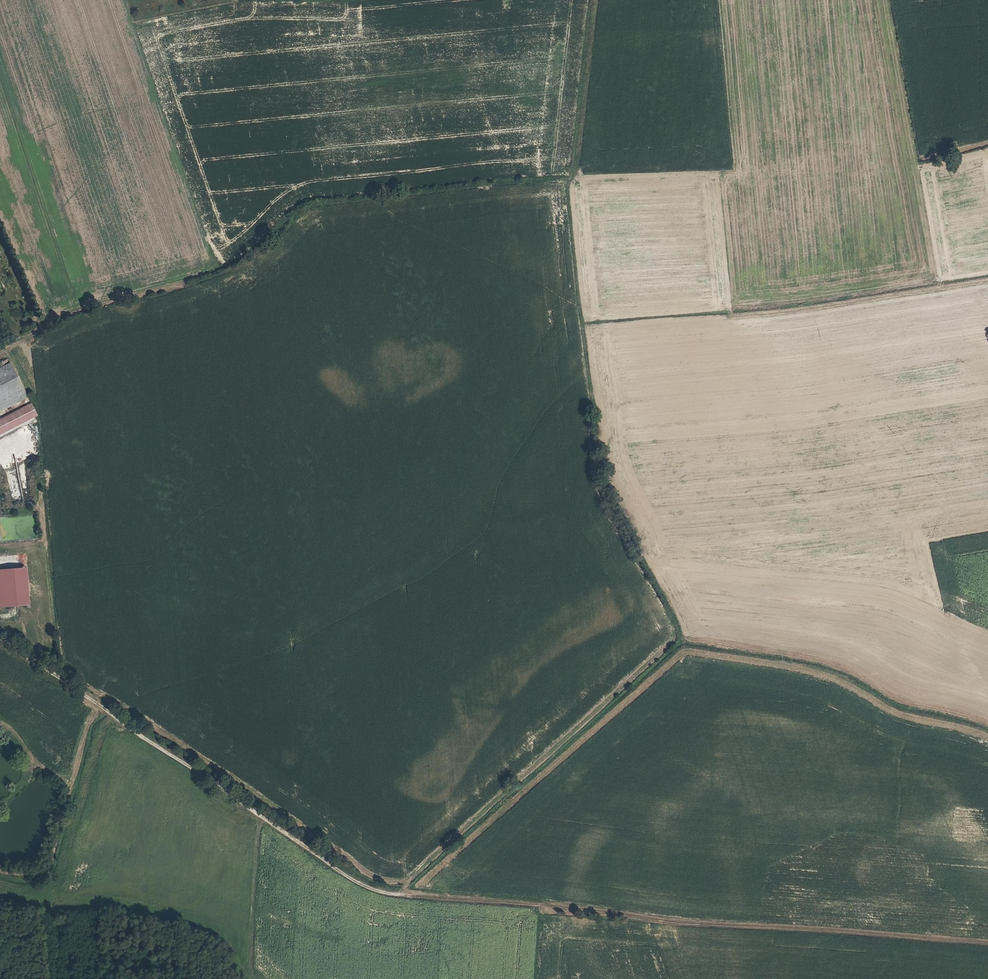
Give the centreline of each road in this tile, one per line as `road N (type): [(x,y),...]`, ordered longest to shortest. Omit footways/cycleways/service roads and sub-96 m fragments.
road 1 (track): [(987,951),(377,889),(0,635)]
road 2 (track): [(987,279),(733,314)]
road 3 (track): [(0,356),(77,311),(133,295)]

